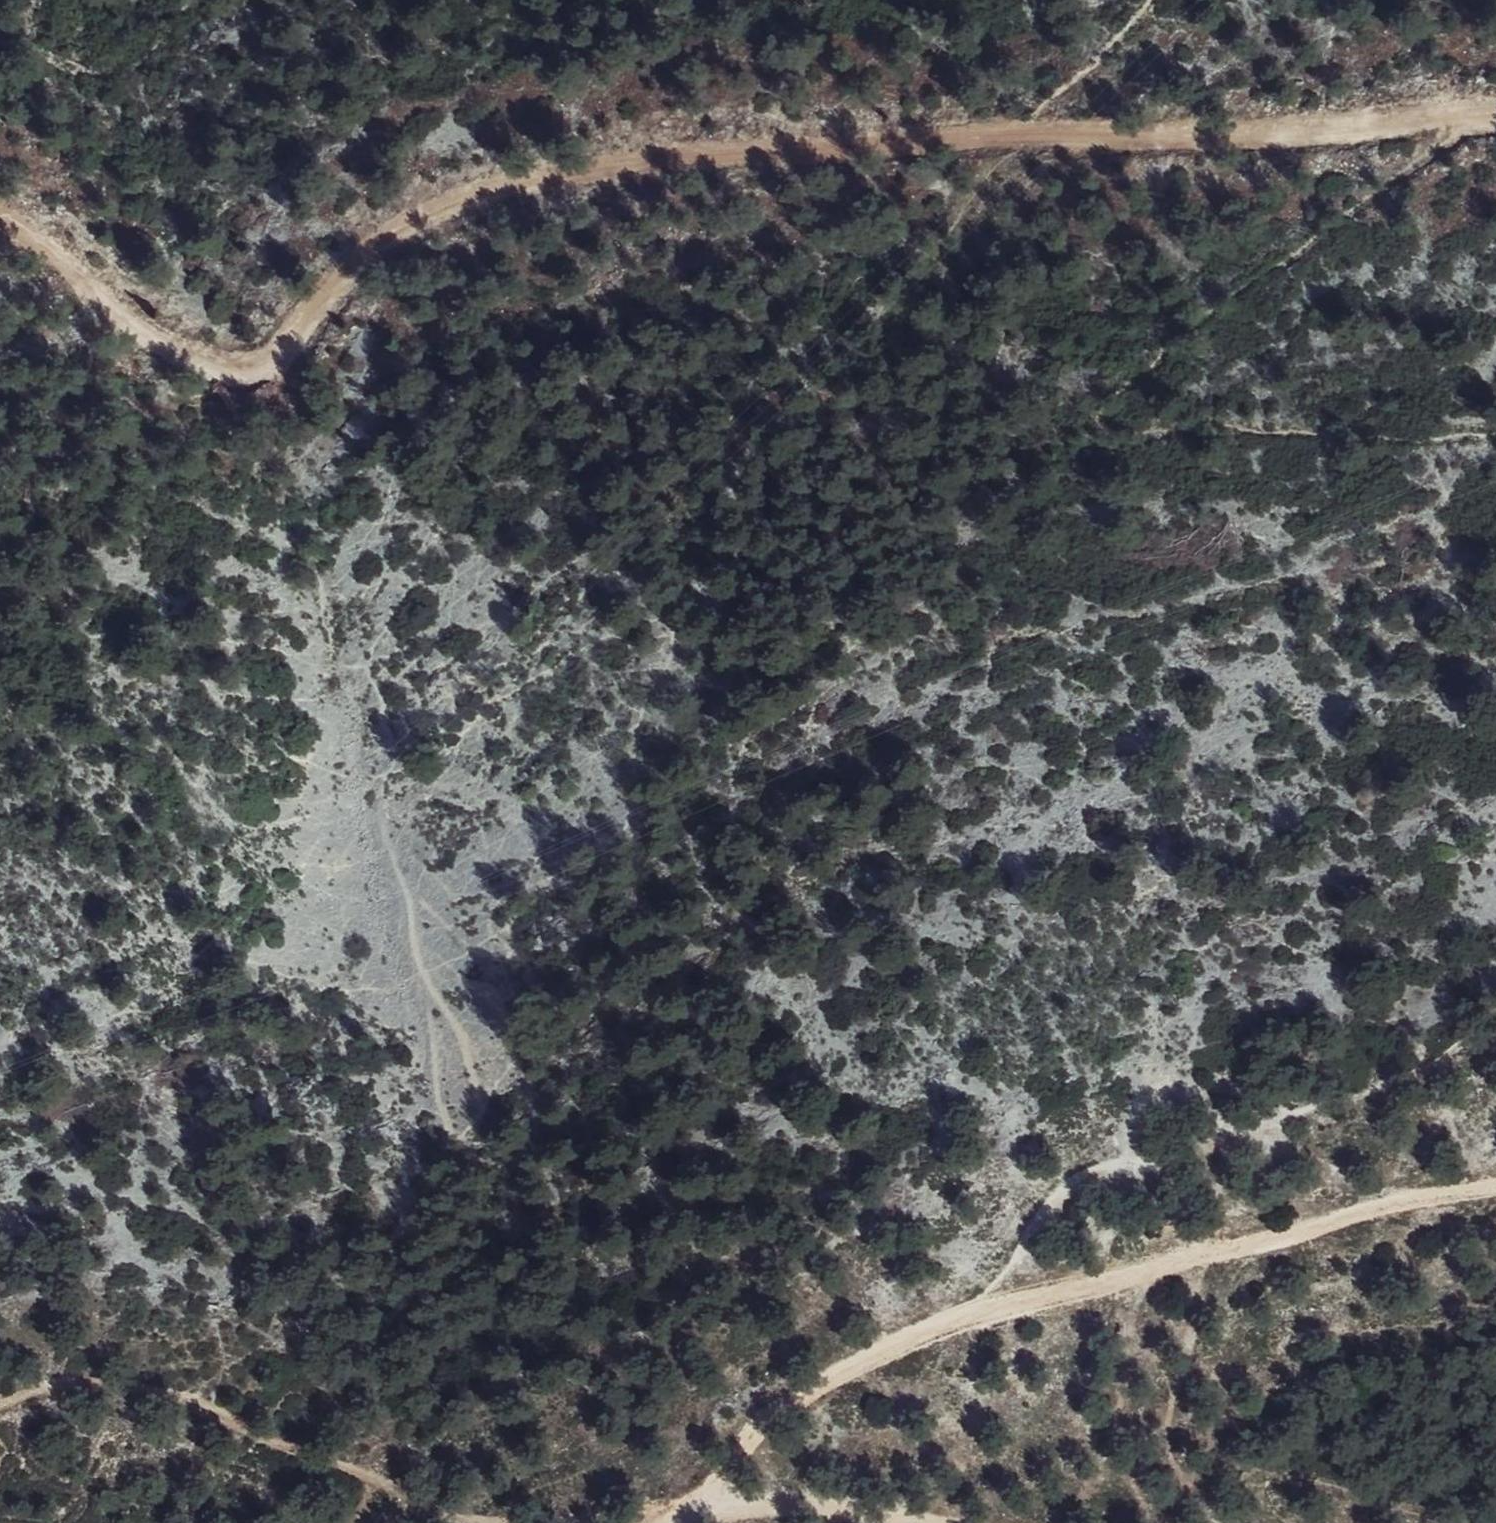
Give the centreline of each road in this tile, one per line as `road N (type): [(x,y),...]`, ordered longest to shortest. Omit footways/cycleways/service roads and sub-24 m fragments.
road 1 (track): [(0,223),(52,252),(121,319),(202,368),(249,367),(273,360),(381,245),(485,183),(933,134),(1349,131),(1495,115)]
road 2 (track): [(1495,1185),(1389,1200),(1311,1230),(920,1336),(836,1377),(664,1522)]
road 3 (track): [(0,1397),(98,1374),(287,1432),(353,1468),(492,1522)]
road 4 (track): [(659,1522),(746,1500),(821,1502),(924,1522)]

